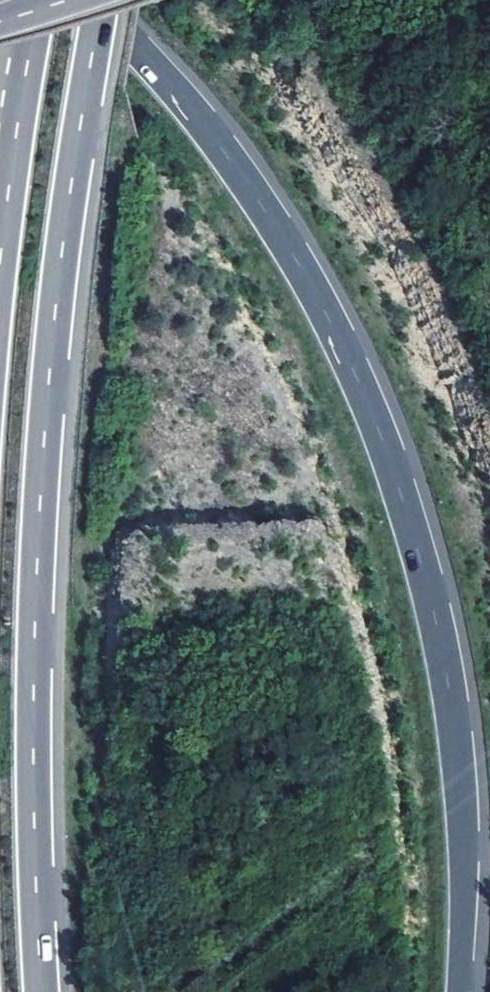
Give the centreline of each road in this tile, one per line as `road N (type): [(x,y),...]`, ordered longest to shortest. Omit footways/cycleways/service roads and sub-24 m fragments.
road 1 (motorway): [(457,991),(458,742),(432,601),(371,412),(260,199),(155,69),(76,0)]
road 2 (motorway): [(42,991),(35,849),(45,447),(60,287),(106,0)]
road 3 (motorway): [(44,0),(0,274)]

